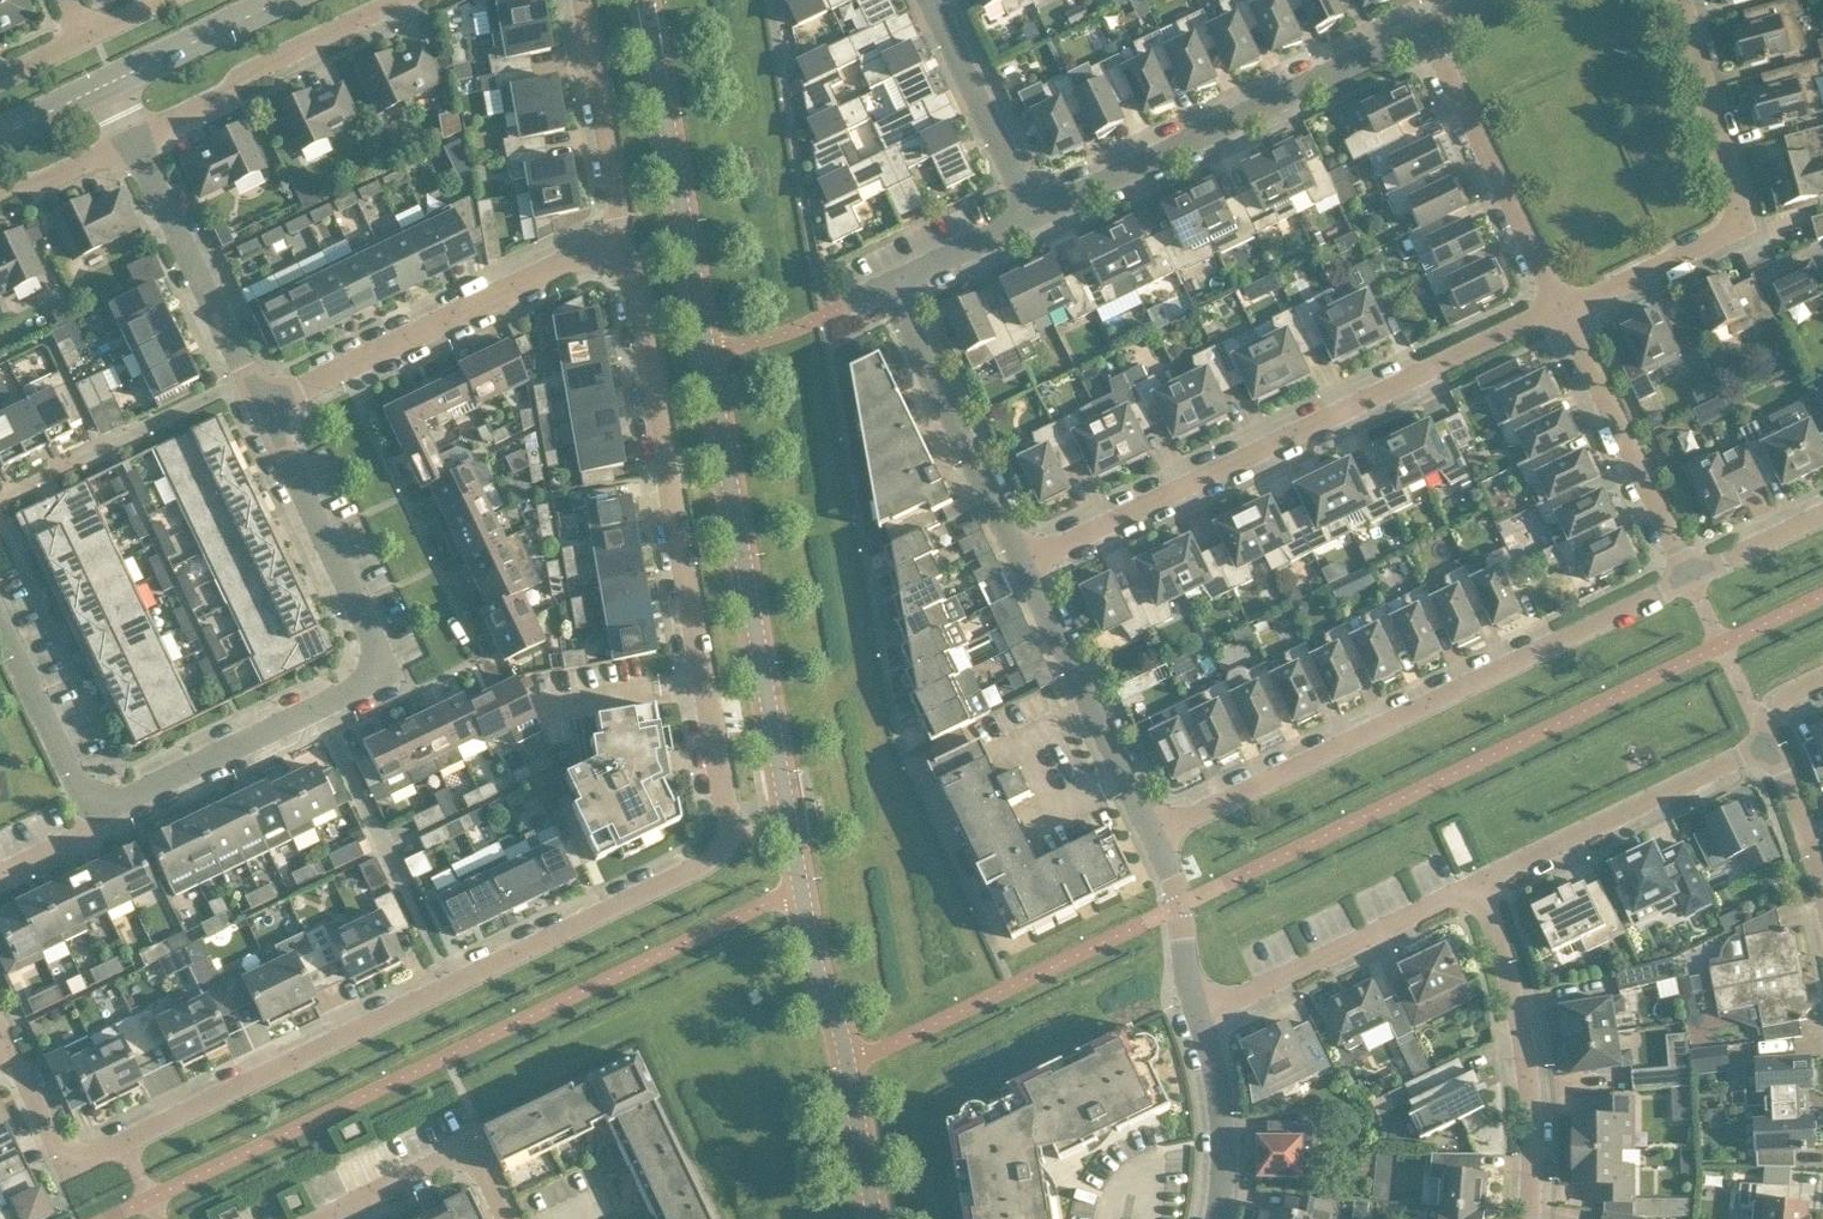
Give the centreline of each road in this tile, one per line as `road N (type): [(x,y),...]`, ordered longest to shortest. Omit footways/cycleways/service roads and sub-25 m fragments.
road 1 (residential): [(6,1047),(54,1141),(74,1155),(105,1150),(704,864),(730,833),(620,244)]
road 2 (residential): [(90,817),(368,680),(379,659),(264,408)]
road 3 (residential): [(1024,568),(1559,309)]
road 4 (residential): [(1156,828),(1694,578)]
road 5 (residential): [(1024,568),(903,294),(916,275),(1034,218)]
road 6 (residential): [(1559,309),(1734,237),(1744,221),(1684,0)]
road 7 (residential): [(1034,218),(1424,29)]
road 8 (residential): [(264,408),(620,244)]
road 9 (residential): [(1528,1218),(1530,1096),(1516,991),(1478,885)]
road 10 (residential): [(1478,885),(1751,754),(1767,733)]
road 11 (residential): [(417,0),(135,140)]
road 12 (residential): [(1559,309),(1424,29)]
road 13 (residential): [(1198,1014),(1478,885)]
road 14 (residential): [(1694,578),(1559,309)]
road 15 (residential): [(1156,828),(1024,568)]
road 16 (residential): [(252,382),(135,140)]
road 17 (residential): [(620,244),(581,0)]
road 18 (residential): [(507,1218),(472,1148),(323,1218)]
road 19 (residential): [(1034,218),(927,0)]
road 20 (residential): [(90,817),(0,617)]
road 21 (residential): [(1217,1218),(1220,1094),(1198,1014)]
road 22 (tertiary): [(111,84),(284,0)]
road 23 (residential): [(1198,1014),(1180,904),(1156,828)]
road 24 (residential): [(252,382),(99,454)]
road 25 (residential): [(0,190),(46,181),(135,140)]
road 26 (residential): [(1694,578),(1822,518)]
road 27 (residential): [(1822,853),(1767,733)]
road 28 (tertiary): [(0,137),(111,84)]

